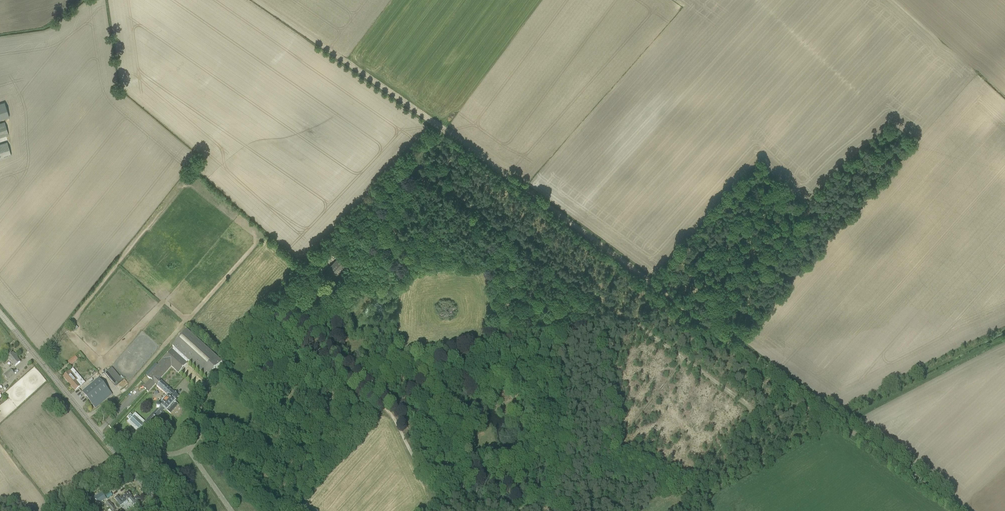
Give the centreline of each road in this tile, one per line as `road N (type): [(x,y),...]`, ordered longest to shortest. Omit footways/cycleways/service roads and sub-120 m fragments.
road 1 (track): [(257,0),(849,427)]
road 2 (tertiary): [(163,510),(0,313)]
road 3 (track): [(849,427),(961,510)]

